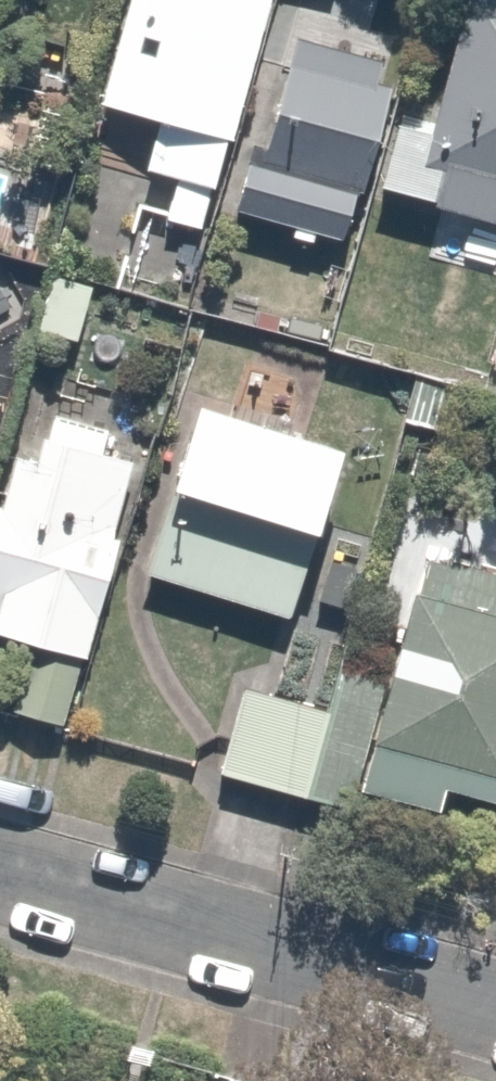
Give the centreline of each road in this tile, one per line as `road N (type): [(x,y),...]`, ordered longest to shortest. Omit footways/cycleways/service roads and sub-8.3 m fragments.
road 1 (residential): [(495,1006),(0,866)]

